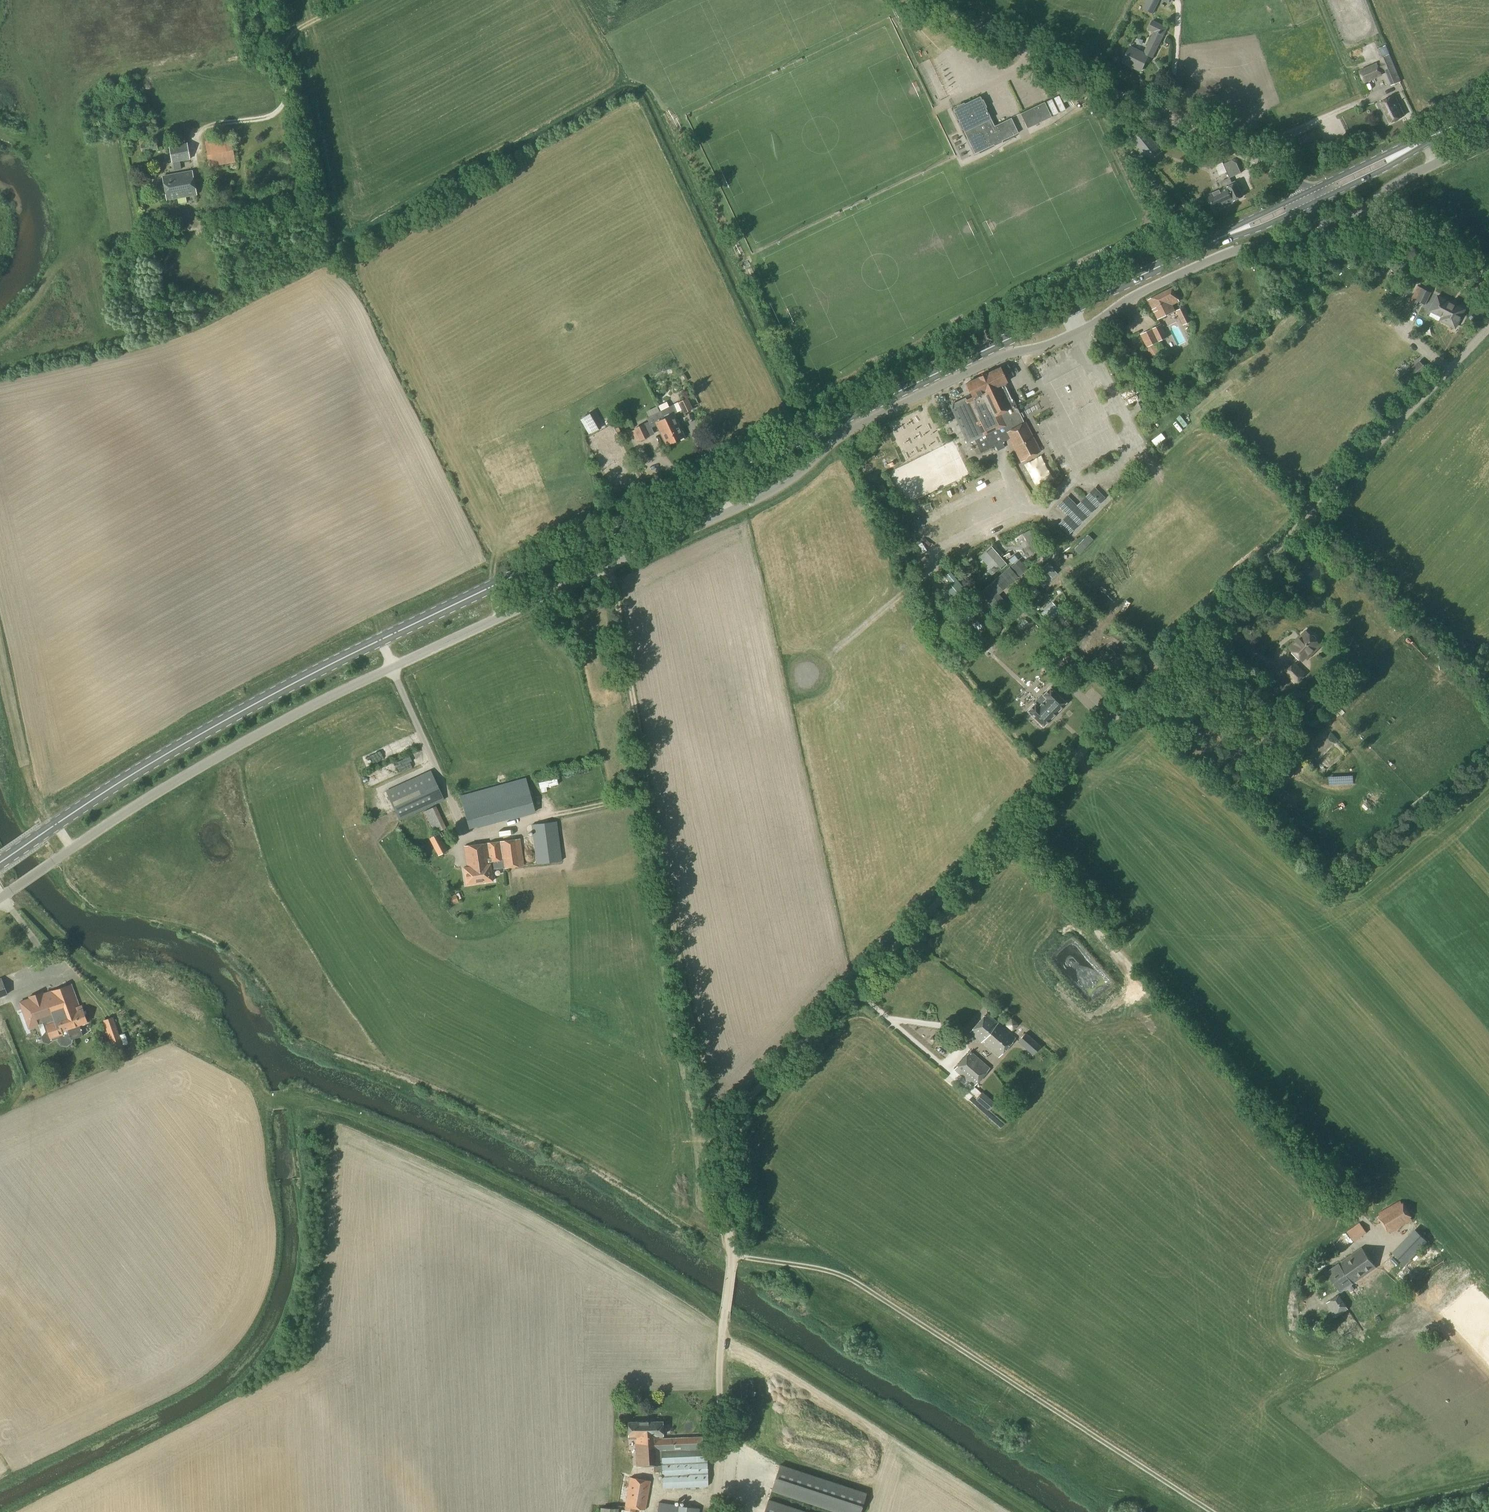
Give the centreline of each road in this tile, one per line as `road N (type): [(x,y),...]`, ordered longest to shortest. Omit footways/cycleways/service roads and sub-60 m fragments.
road 1 (unclassified): [(0,898),(214,758),(356,684),(749,503),(856,426),(998,359),(1081,333),(1134,296),(1229,253),(1301,241),(1327,229)]
road 2 (unclassified): [(711,1511),(733,1257),(724,1128),(1488,326)]
road 3 (primary): [(0,862),(165,755),(334,662),(1307,199)]
road 4 (track): [(724,1128),(681,1005),(607,567)]
road 5 (track): [(733,1257),(848,1278),(1212,1511)]
road 6 (unclassified): [(1307,199),(1281,175),(930,0)]
road 7 (primary): [(1307,199),(1488,111)]
road 8 (track): [(0,665),(35,811),(55,825)]
road 9 (unclassified): [(1360,213),(1399,182),(1488,136)]
road 10 (unclassified): [(1488,277),(1360,213)]

